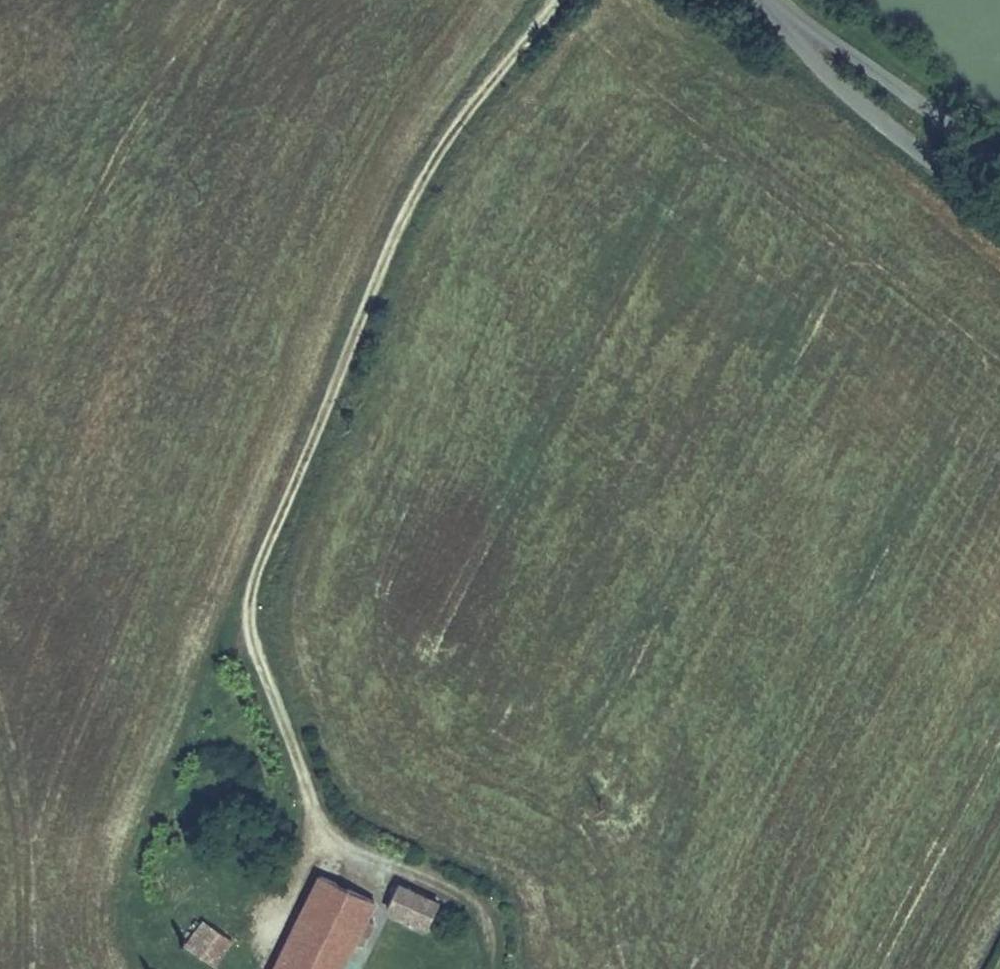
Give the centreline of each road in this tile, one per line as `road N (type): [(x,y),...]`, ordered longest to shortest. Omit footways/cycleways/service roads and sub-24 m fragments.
road 1 (track): [(549,0),(419,171),(174,771),(143,882),(161,944),(181,968)]
road 2 (residential): [(999,215),(860,100),(768,0)]

